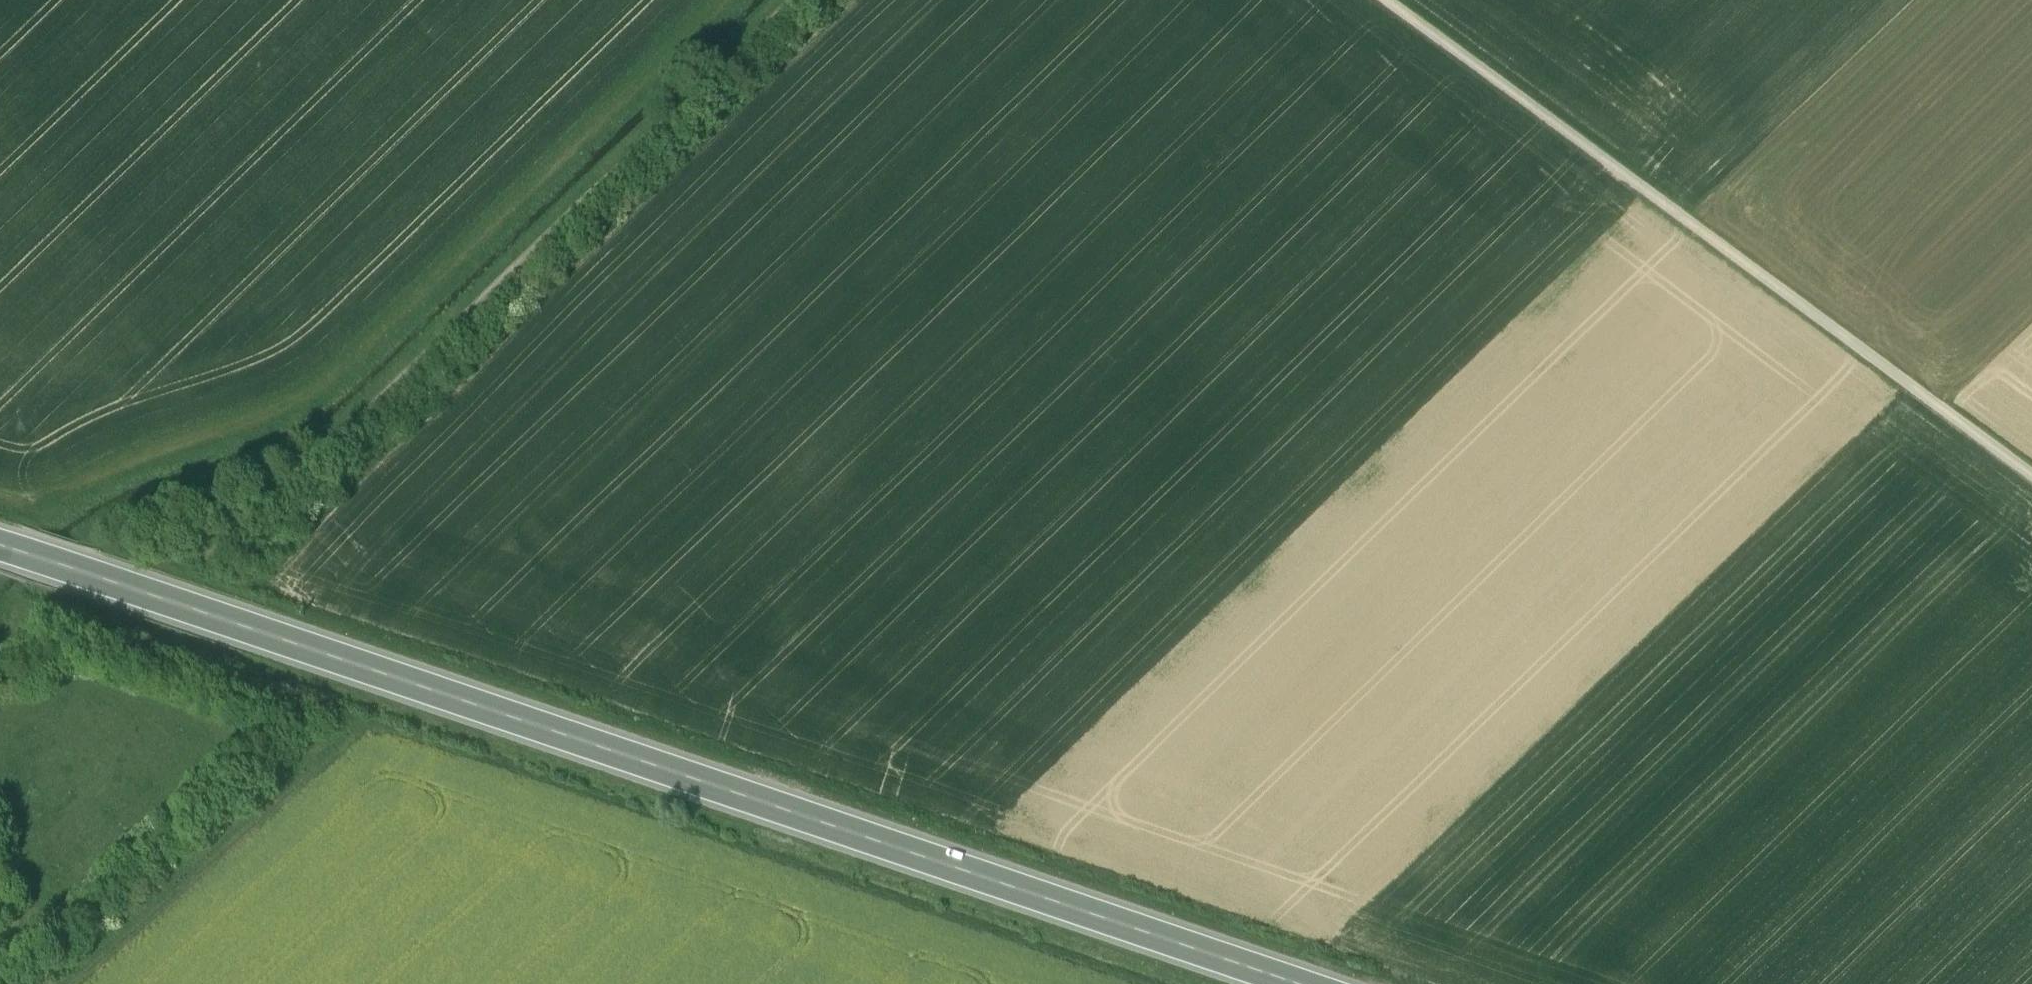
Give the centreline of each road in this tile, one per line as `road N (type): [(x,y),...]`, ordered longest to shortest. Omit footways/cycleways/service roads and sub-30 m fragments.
road 1 (primary): [(0,547),(1303,983)]
road 2 (track): [(2031,475),(1389,0)]
road 3 (track): [(237,528),(354,428),(798,0)]
road 4 (track): [(359,719),(54,983)]

